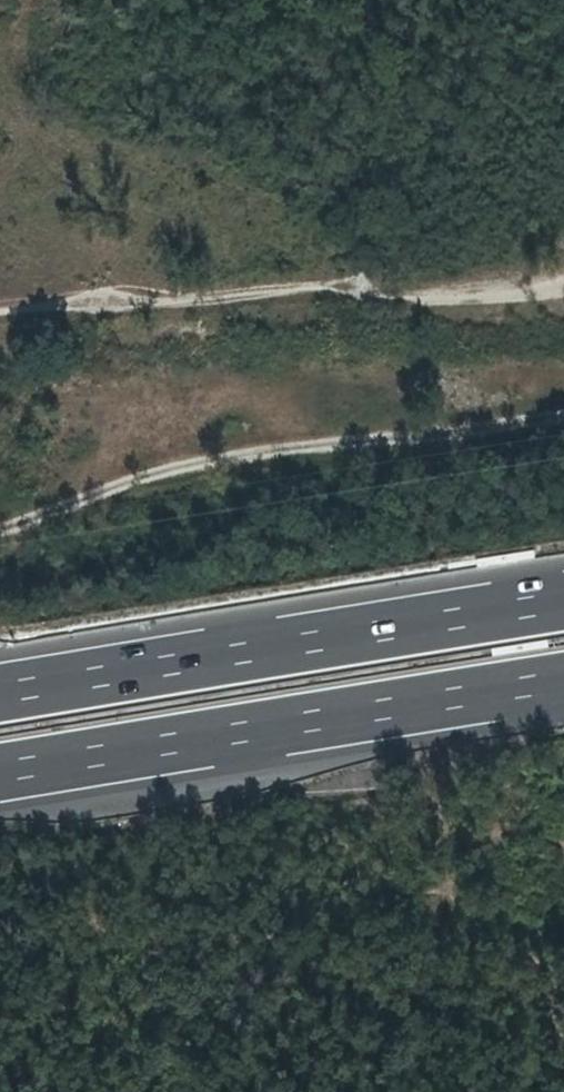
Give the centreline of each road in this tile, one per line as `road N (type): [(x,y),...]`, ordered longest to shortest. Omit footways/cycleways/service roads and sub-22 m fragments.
road 1 (track): [(563,434),(237,478),(0,543)]
road 2 (motorway): [(563,604),(0,698)]
road 3 (motorway): [(0,777),(563,683)]

